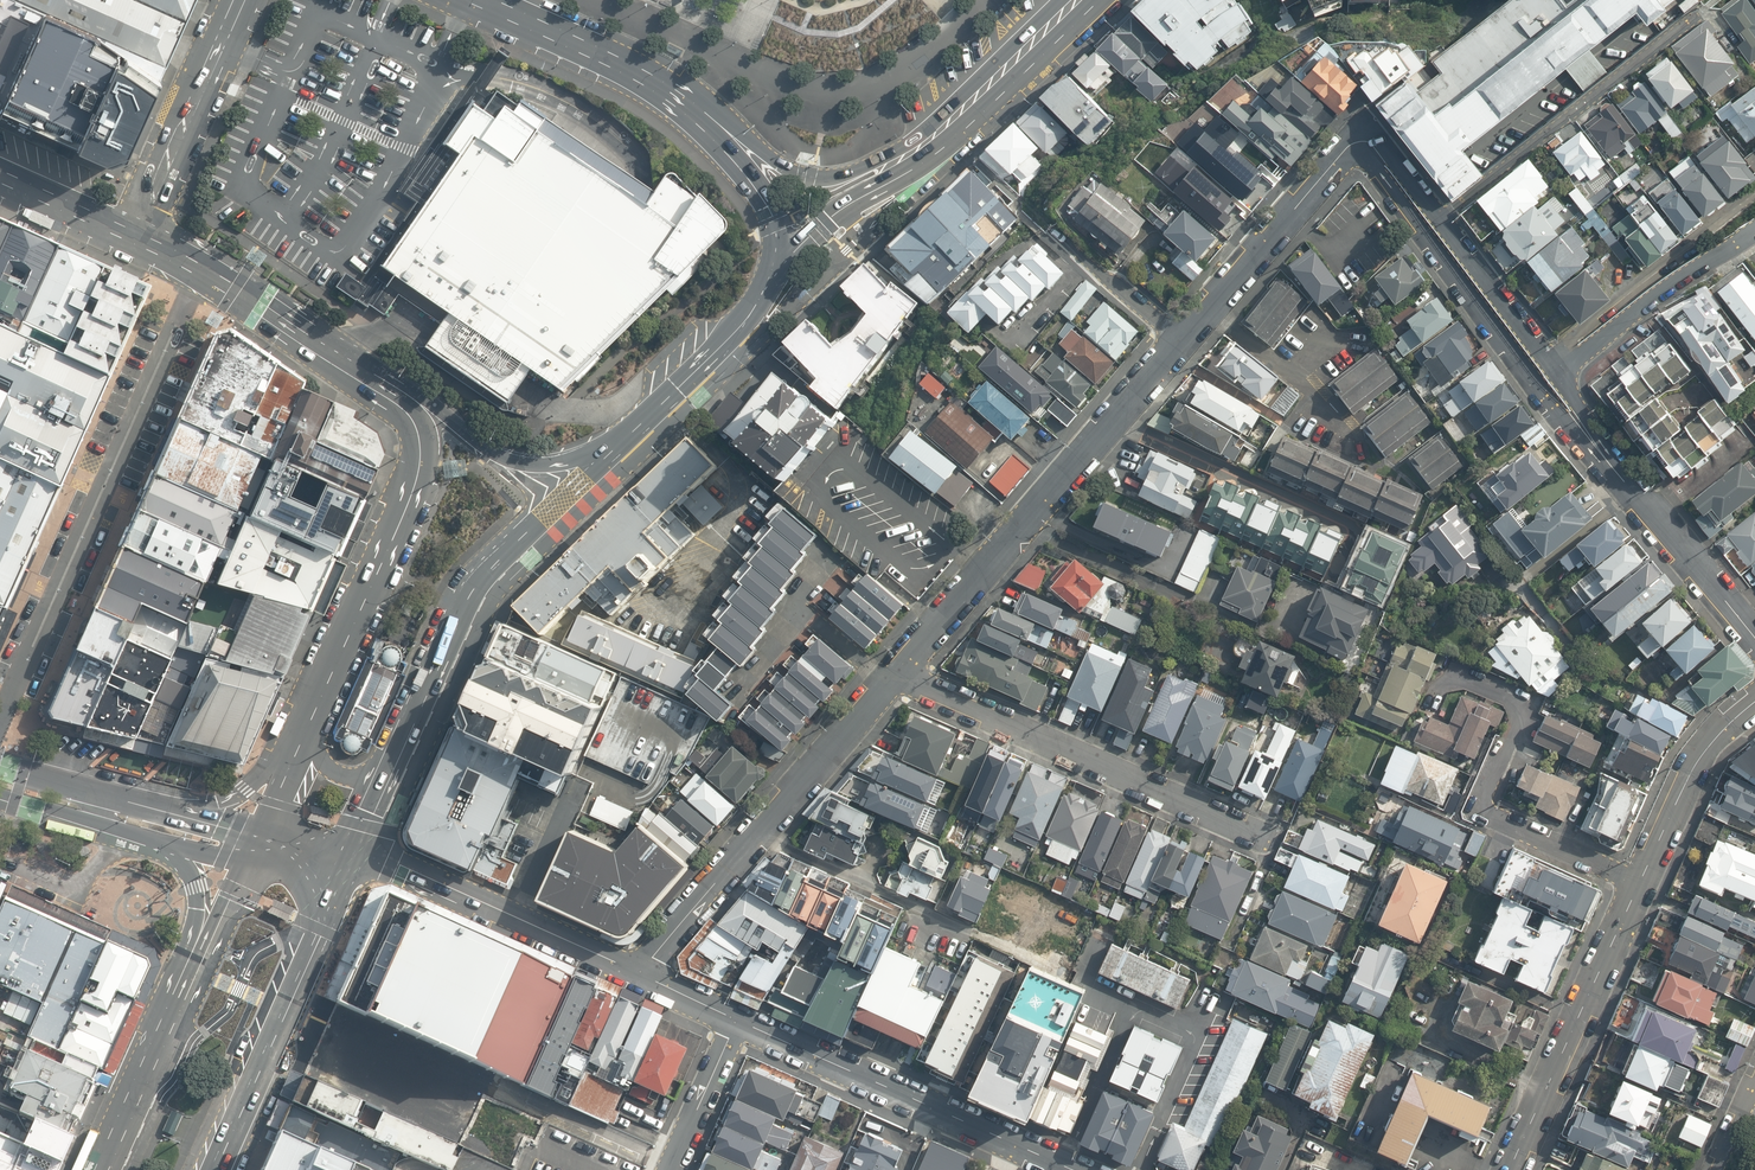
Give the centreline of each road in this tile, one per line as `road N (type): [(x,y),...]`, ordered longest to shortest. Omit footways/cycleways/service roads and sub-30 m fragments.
road 1 (unclassified): [(207,269),(0,715)]
road 2 (residential): [(1635,486),(1600,466),(1503,344),(1386,179),(1375,151)]
road 3 (residential): [(905,675),(1182,350)]
road 4 (residential): [(905,675),(1257,831)]
road 5 (primary): [(309,741),(421,472),(423,433),(396,391)]
road 6 (primary): [(615,448),(474,589),(401,754)]
road 7 (tertiary): [(737,1020),(1071,1169)]
road 8 (residential): [(1638,884),(1487,810),(1524,713),(1515,699),(1446,674)]
road 9 (primary): [(358,859),(215,1169)]
road 10 (residential): [(1440,216),(1696,13)]
road 11 (tertiary): [(1638,884),(1508,1169)]
road 12 (tertiary): [(358,859),(399,866),(637,971)]
road 13 (residential): [(1182,350),(1346,151),(1375,151)]
road 14 (secondary): [(677,97),(767,158),(809,175),(843,175),(936,145)]
road 15 (unclassified): [(140,235),(240,0)]
road 16 (residential): [(1559,371),(1754,224)]
road 17 (primary): [(615,448),(526,465),(396,391)]
road 18 (residential): [(759,839),(967,930)]
road 19 (primary): [(770,283),(729,338),(615,448)]
road 20 (primary): [(396,391),(207,269)]
road 21 (residential): [(759,839),(905,675)]
road 22 (primary): [(677,97),(765,205),(775,243),(770,283)]
road 23 (primary): [(482,0),(621,61),(677,97)]
road 24 (tertiary): [(1754,704),(1688,772),(1638,884)]
road 25 (secondary): [(936,145),(845,207),(770,283)]
road 26 (secondary): [(936,145),(1087,0)]
road 27 (residential): [(1440,216),(1559,371)]
road 28 (primary): [(172,1013),(263,844)]
road 29 (tertiary): [(0,765),(184,816)]
road 30 (residential): [(1635,486),(1754,634)]
road 31 (residential): [(1182,350),(1045,230)]
road 32 (tertiary): [(176,846),(0,800)]
road 33 (residential): [(637,971),(759,839)]
road 34 (primary): [(172,1013),(198,896),(176,846)]
road 35 (primary): [(103,1169),(172,1013)]
road 36 (residential): [(737,1020),(673,1169)]
road 37 (primary): [(140,235),(0,174)]
road 38 (primary): [(184,816),(241,792),(309,741)]
road 39 (residential): [(1559,371),(1635,486)]

